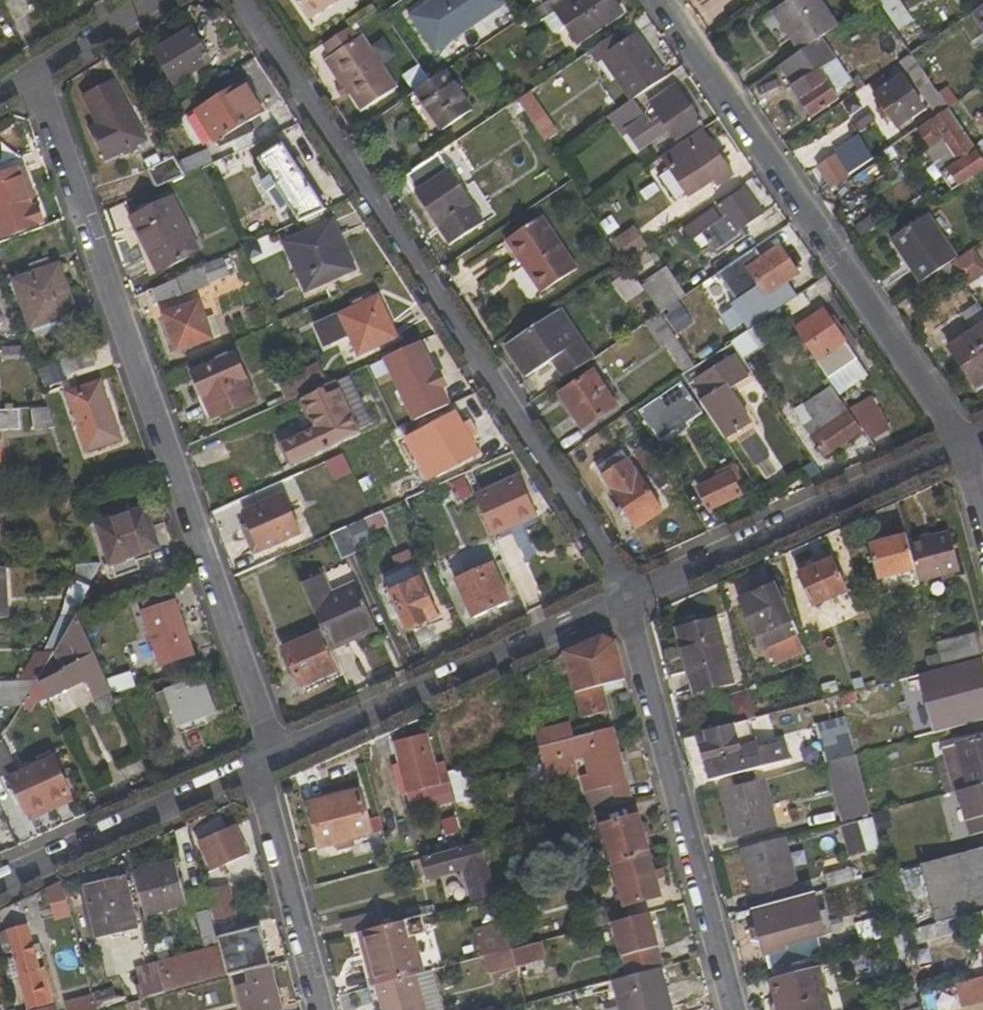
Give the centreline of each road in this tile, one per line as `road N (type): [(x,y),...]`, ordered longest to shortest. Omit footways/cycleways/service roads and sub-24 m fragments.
road 1 (residential): [(29,74),(276,758)]
road 2 (residential): [(623,599),(615,571),(242,0)]
road 3 (residential): [(667,0),(939,409),(955,444)]
road 4 (residential): [(732,1009),(623,599)]
road 5 (residential): [(276,758),(623,599)]
road 6 (residential): [(623,599),(955,444)]
road 7 (residential): [(0,880),(258,766)]
road 8 (residential): [(258,766),(322,1009)]
road 9 (residential): [(143,0),(29,74)]

